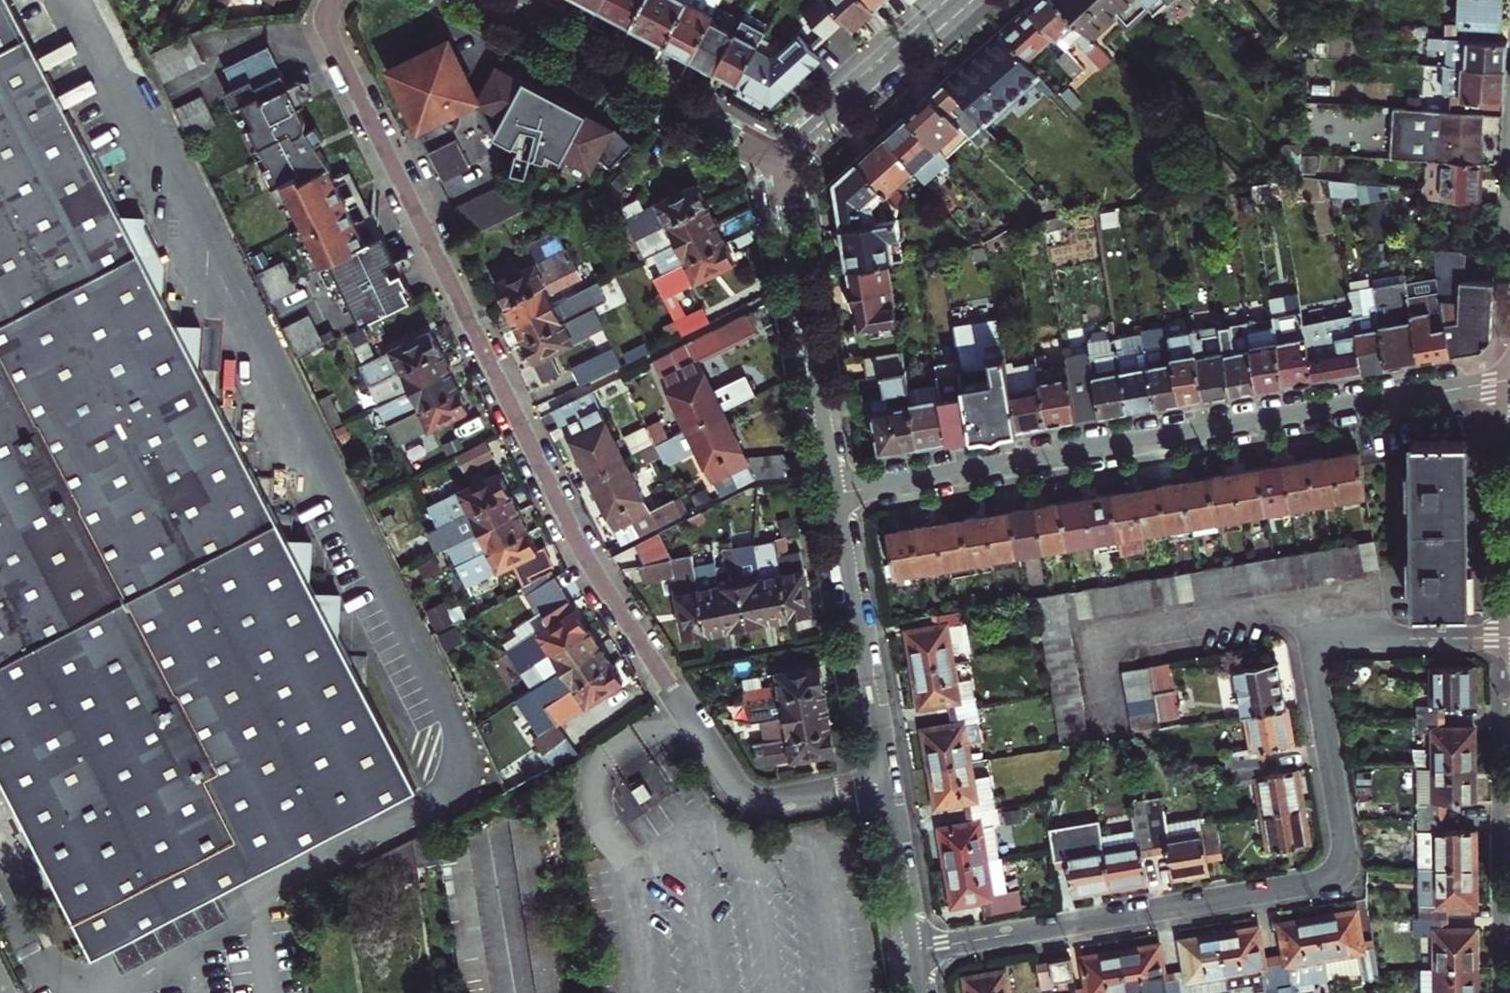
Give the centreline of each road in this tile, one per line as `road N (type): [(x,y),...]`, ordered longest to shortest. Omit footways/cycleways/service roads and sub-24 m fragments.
road 1 (residential): [(336,0),(329,25),(336,46),(567,522),(738,792),(770,804),(889,782)]
road 2 (residential): [(917,951),(1329,878),(1344,852),(1316,684),(1324,647),(1343,639),(1509,638)]
road 3 (residential): [(836,494),(1509,379)]
road 4 (residential): [(476,0),(782,166)]
road 5 (residential): [(836,494),(782,166)]
road 6 (residential): [(889,782),(836,494)]
road 7 (residential): [(782,166),(962,0)]
road 8 (residential): [(917,951),(889,782)]

